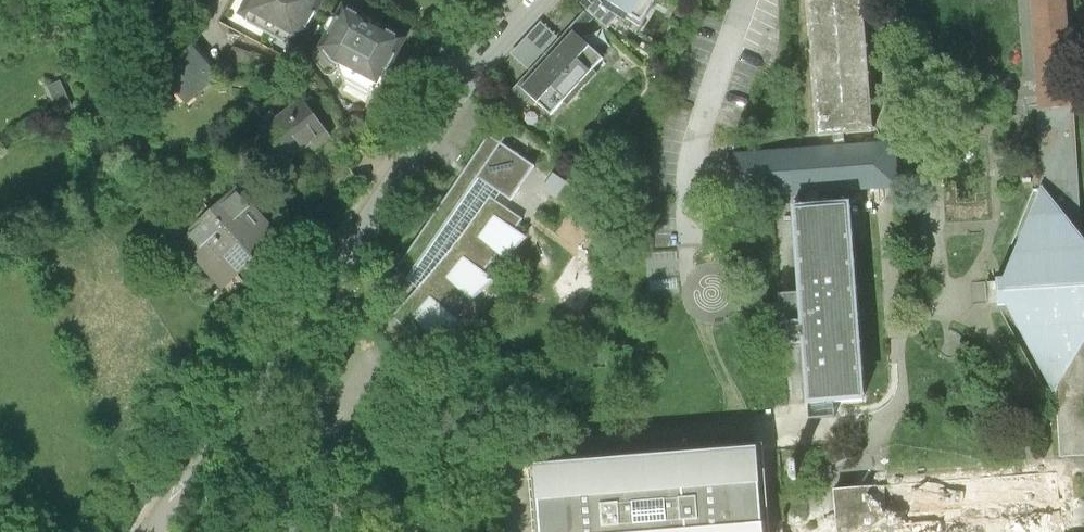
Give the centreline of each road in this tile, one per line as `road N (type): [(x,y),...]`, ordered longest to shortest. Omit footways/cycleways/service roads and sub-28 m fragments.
road 1 (residential): [(546,0),(502,44),(263,387)]
road 2 (residential): [(745,0),(684,156),(690,272)]
road 3 (residential): [(263,387),(192,476),(168,531)]
road 4 (residential): [(263,387),(317,531)]

